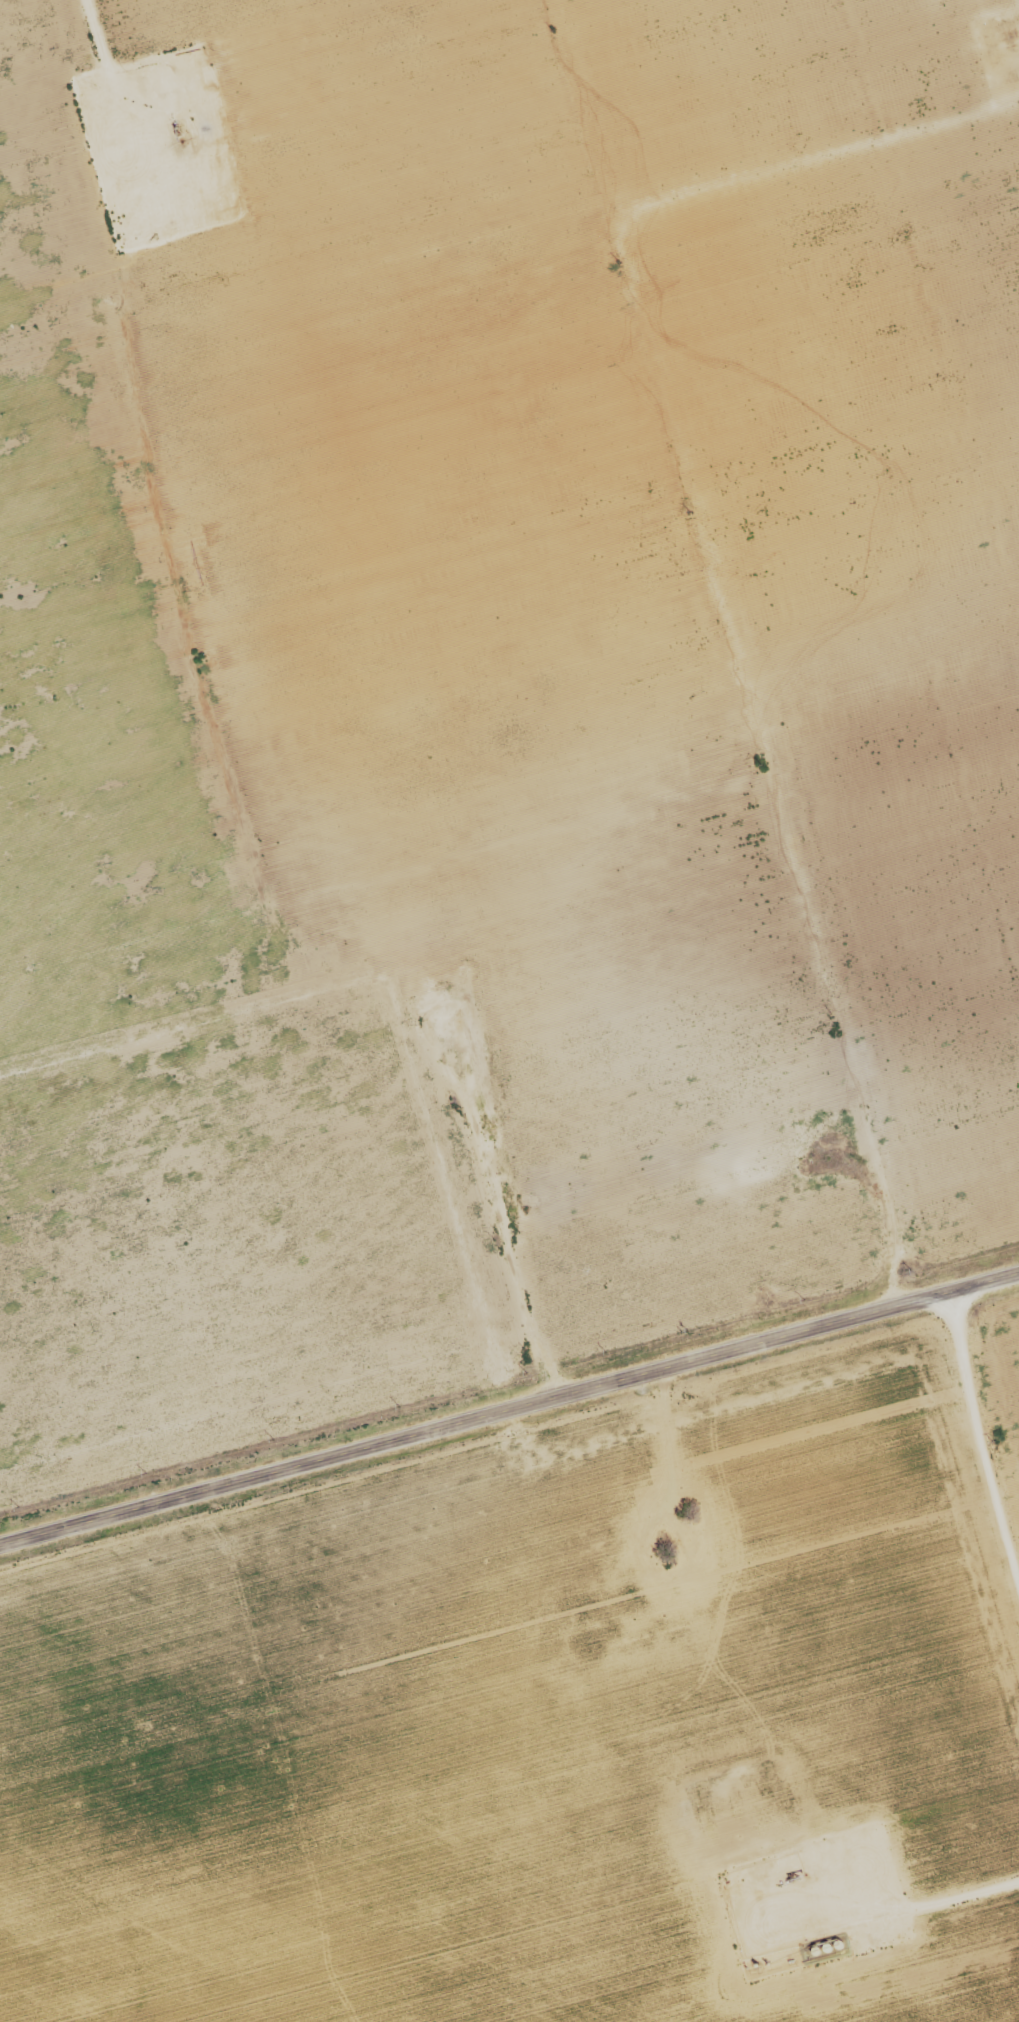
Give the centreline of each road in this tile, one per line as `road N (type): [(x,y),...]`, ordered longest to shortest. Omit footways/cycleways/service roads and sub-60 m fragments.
road 1 (track): [(1018,1597),(950,1300),(712,563),(682,492),(540,0)]
road 2 (secondary): [(0,1550),(1018,1281)]

